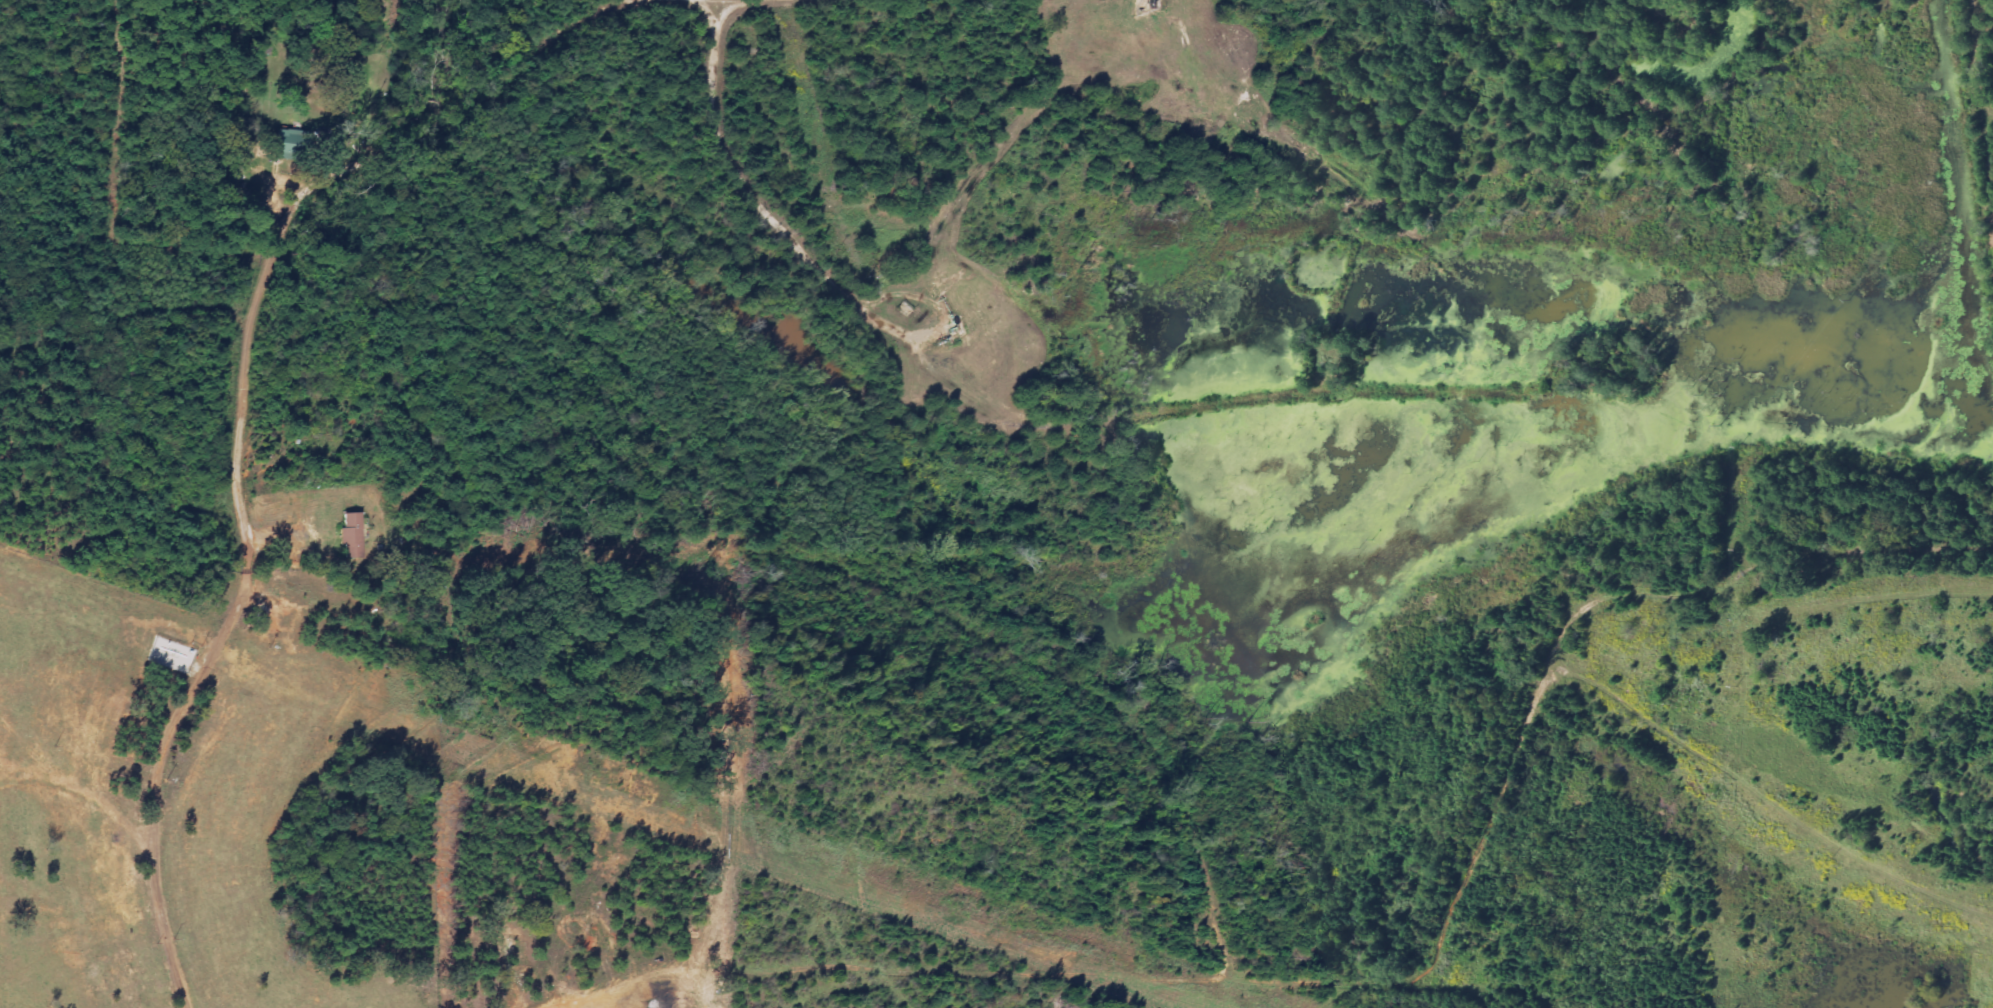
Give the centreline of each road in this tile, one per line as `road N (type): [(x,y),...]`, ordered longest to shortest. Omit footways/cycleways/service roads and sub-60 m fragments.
road 1 (residential): [(776,0),(661,0),(599,14),(485,98),(314,184),(285,216),(246,345),(238,493),(247,573),(171,732),(153,800),(151,882),(185,1007)]

